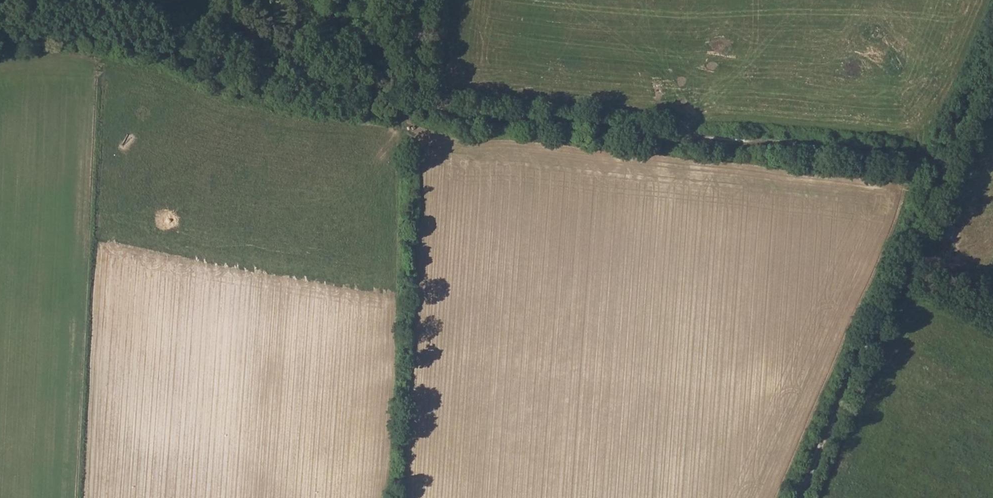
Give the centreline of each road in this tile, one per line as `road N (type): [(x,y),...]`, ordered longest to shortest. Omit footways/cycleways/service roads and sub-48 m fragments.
road 1 (track): [(939,168),(796,497)]

